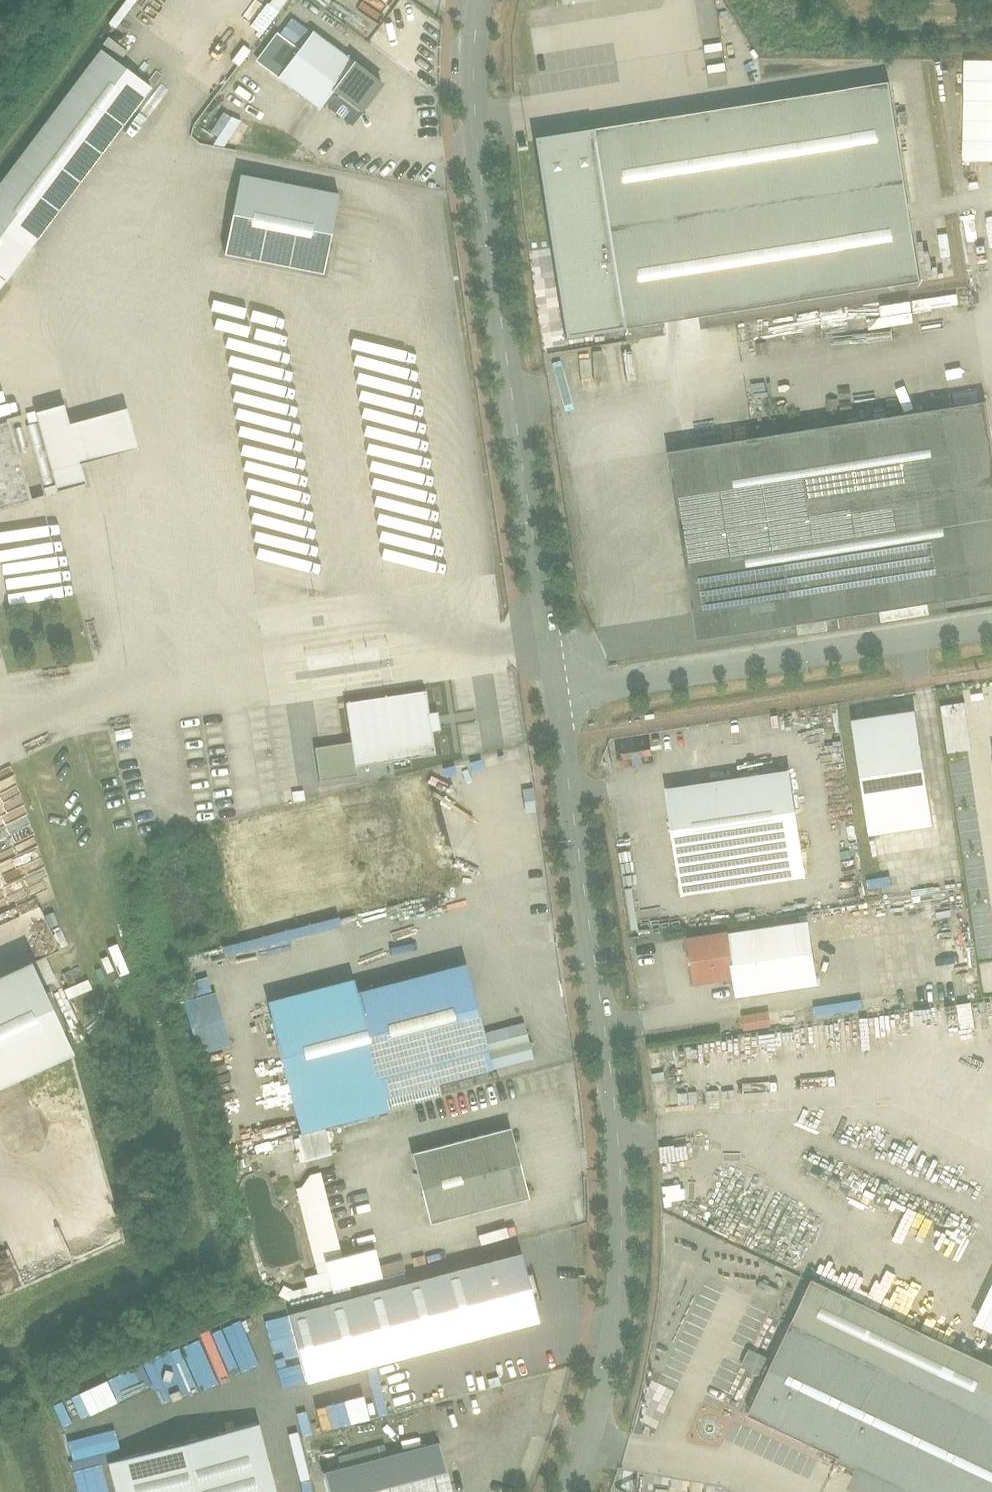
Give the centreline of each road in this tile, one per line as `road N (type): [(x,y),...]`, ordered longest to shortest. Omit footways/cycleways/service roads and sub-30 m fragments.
road 1 (residential): [(569,1491),(613,1355),(624,1189),(559,697)]
road 2 (residential): [(559,697),(476,133),(480,0)]
road 3 (unclassified): [(559,697),(991,627)]

